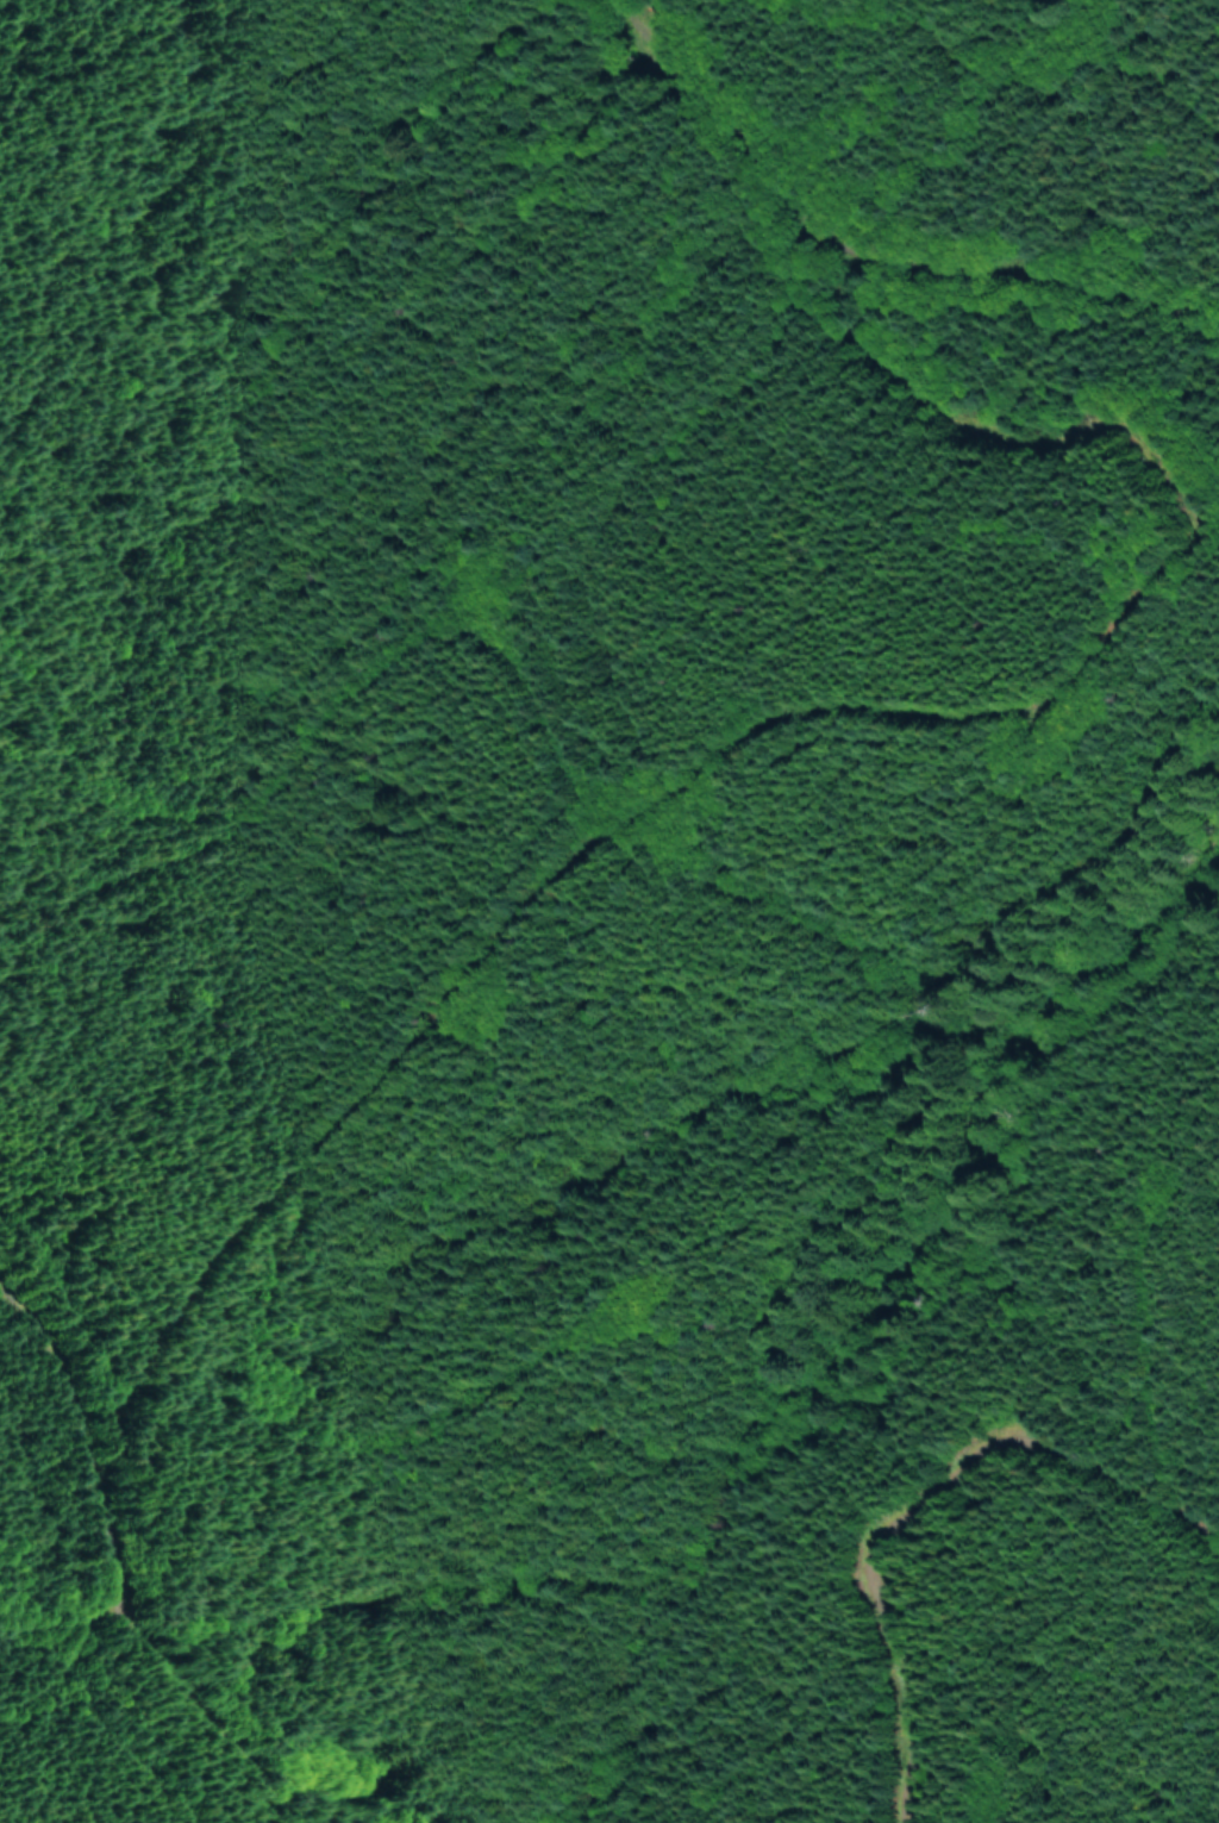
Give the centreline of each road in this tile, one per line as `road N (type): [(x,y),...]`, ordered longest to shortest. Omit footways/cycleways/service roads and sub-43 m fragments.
road 1 (track): [(868,1822),(914,1546),(1021,1474),(1099,1510),(1218,1680)]
road 2 (track): [(775,0),(784,94),(827,187),(906,244),(1218,315)]
road 3 (track): [(0,1420),(138,1731),(213,1822)]

